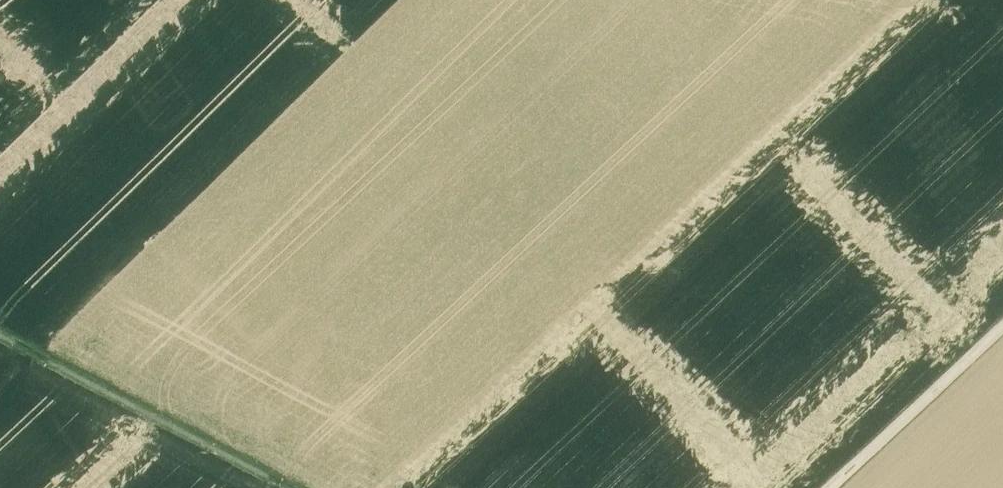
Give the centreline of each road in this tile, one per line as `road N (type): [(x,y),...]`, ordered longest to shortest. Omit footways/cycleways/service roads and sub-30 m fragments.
road 1 (track): [(276,487),(0,339)]
road 2 (track): [(832,487),(1002,325)]

